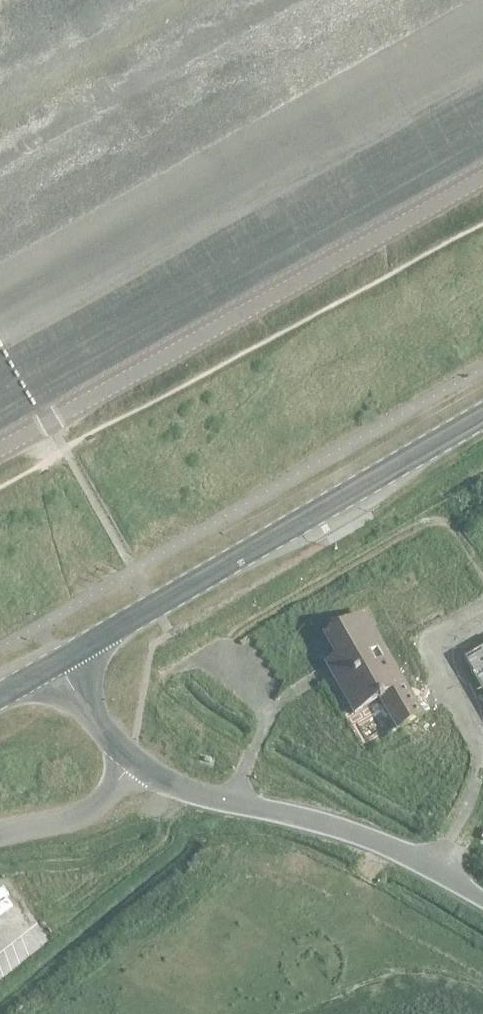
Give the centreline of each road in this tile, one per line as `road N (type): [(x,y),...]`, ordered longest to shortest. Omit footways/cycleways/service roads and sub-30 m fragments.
road 1 (unclassified): [(482,184),(0,450)]
road 2 (secondary): [(59,659),(482,416)]
road 3 (unclassified): [(482,898),(364,837),(186,791),(134,765)]
road 4 (unclassified): [(134,765),(93,808),(0,835)]
road 5 (unclassified): [(134,765),(59,659)]

